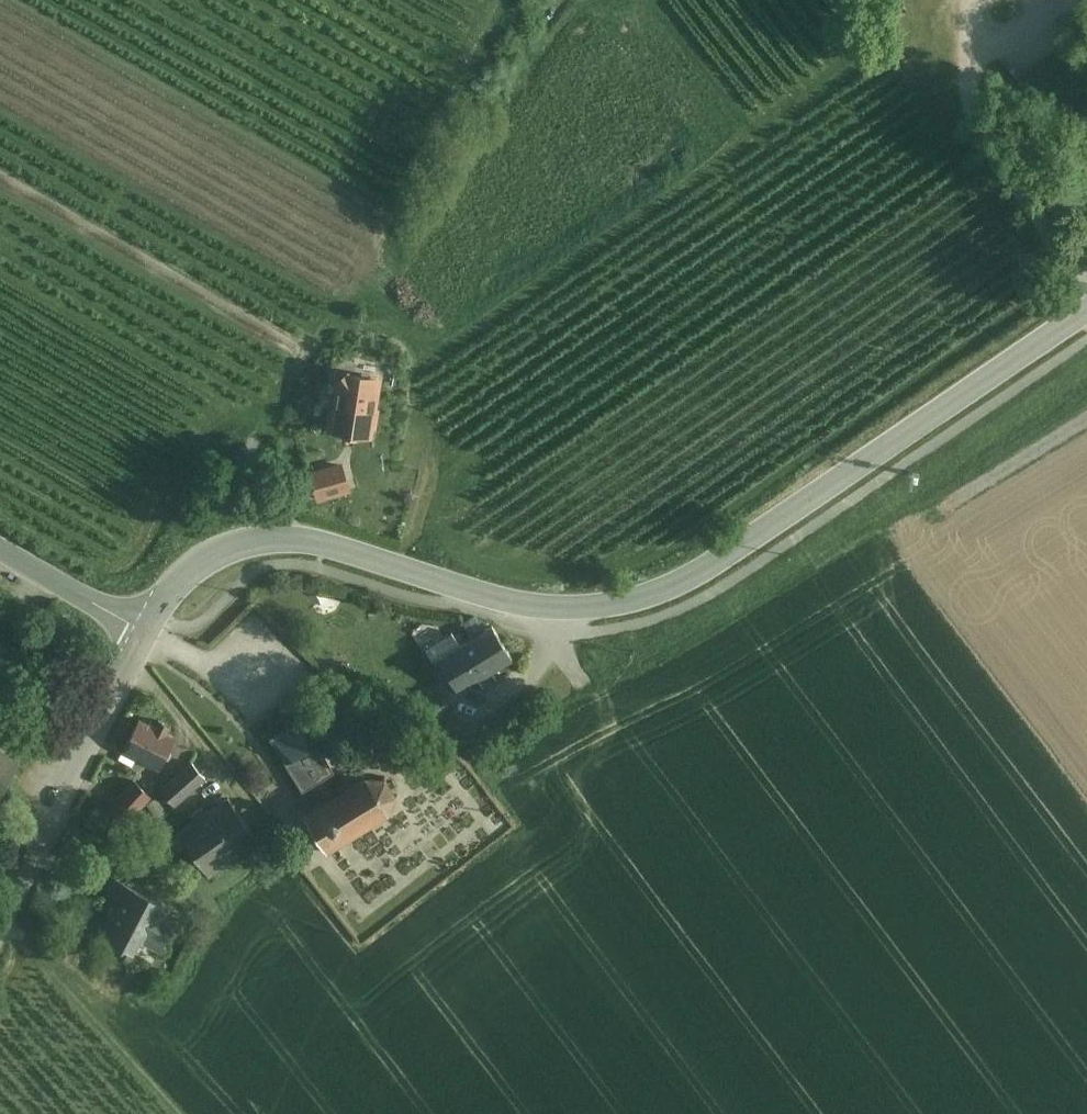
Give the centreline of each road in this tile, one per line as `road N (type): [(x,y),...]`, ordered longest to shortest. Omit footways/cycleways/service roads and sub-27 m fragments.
road 1 (tertiary): [(145,640),(187,574),(219,554),(268,542),(327,549),(527,606),(603,607),(651,595),(720,559),(1086,313)]
road 2 (unclassified): [(145,640),(0,929)]
road 3 (tertiary): [(0,555),(145,640)]

